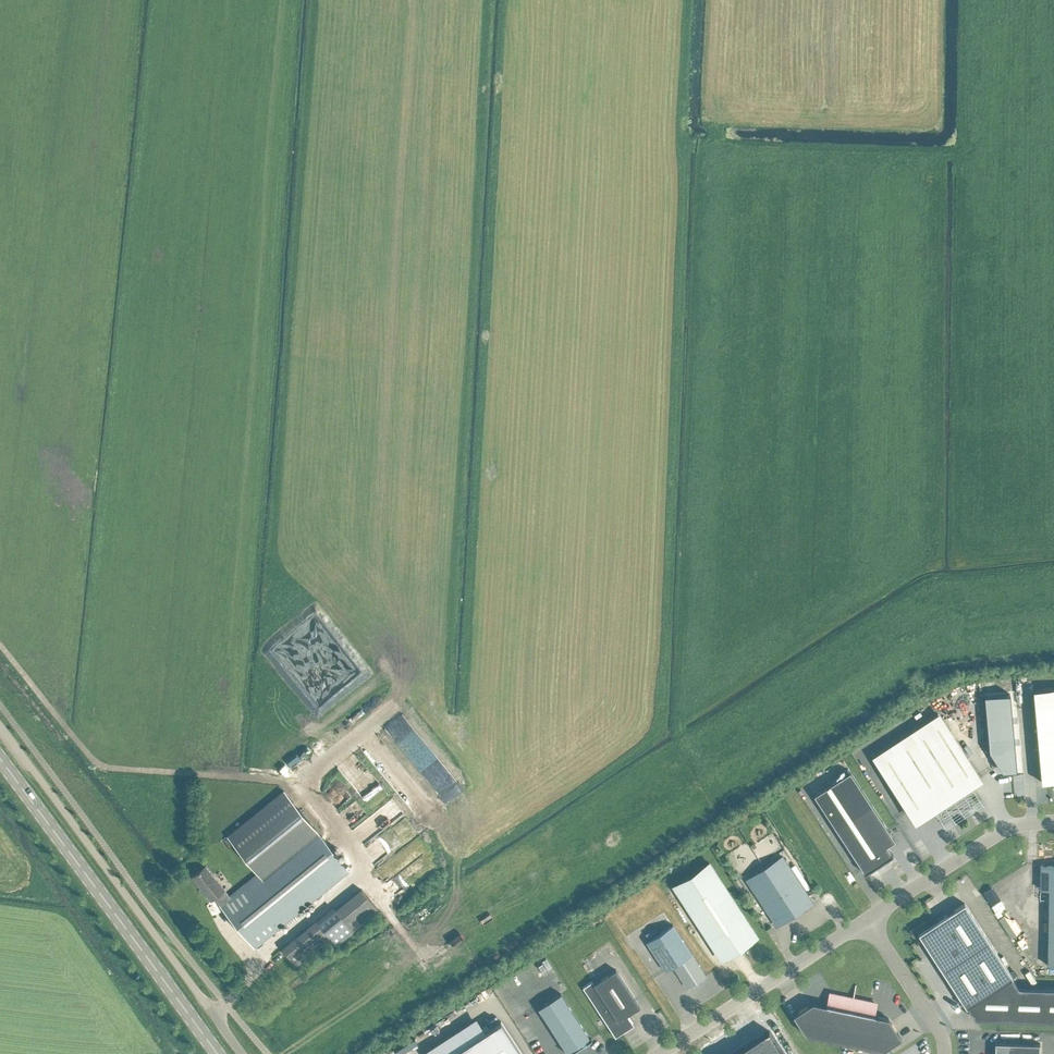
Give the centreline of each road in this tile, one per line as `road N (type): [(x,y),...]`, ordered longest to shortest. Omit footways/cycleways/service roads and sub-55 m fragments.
road 1 (track): [(243,1053),(0,725)]
road 2 (primary): [(218,1053),(0,758)]
road 3 (unclassified): [(658,1053),(866,919)]
road 4 (unclassified): [(866,919),(998,832),(1053,820)]
road 5 (unclassified): [(946,1053),(935,1020),(866,919)]

